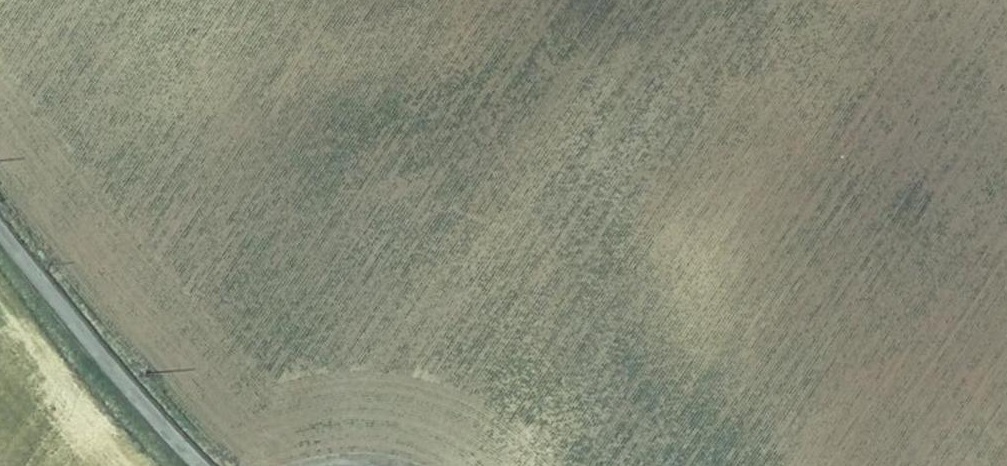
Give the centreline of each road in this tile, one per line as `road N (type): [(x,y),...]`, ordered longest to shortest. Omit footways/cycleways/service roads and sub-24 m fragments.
road 1 (tertiary): [(0,230),(197,465)]

